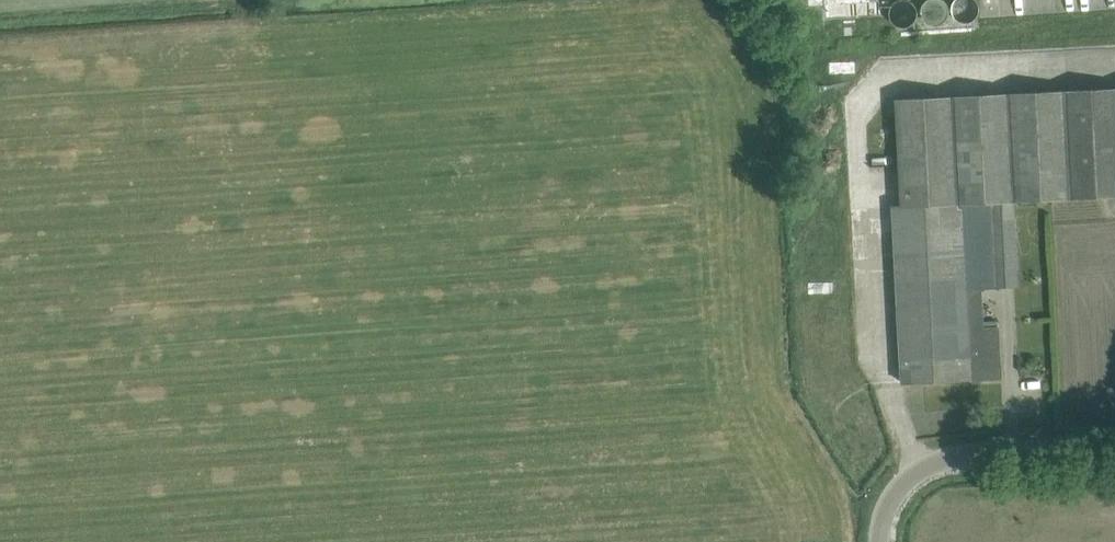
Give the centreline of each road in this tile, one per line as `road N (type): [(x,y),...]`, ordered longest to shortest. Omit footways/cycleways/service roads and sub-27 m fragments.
road 1 (unclassified): [(881,541),(897,492),(936,462),(1114,448)]

